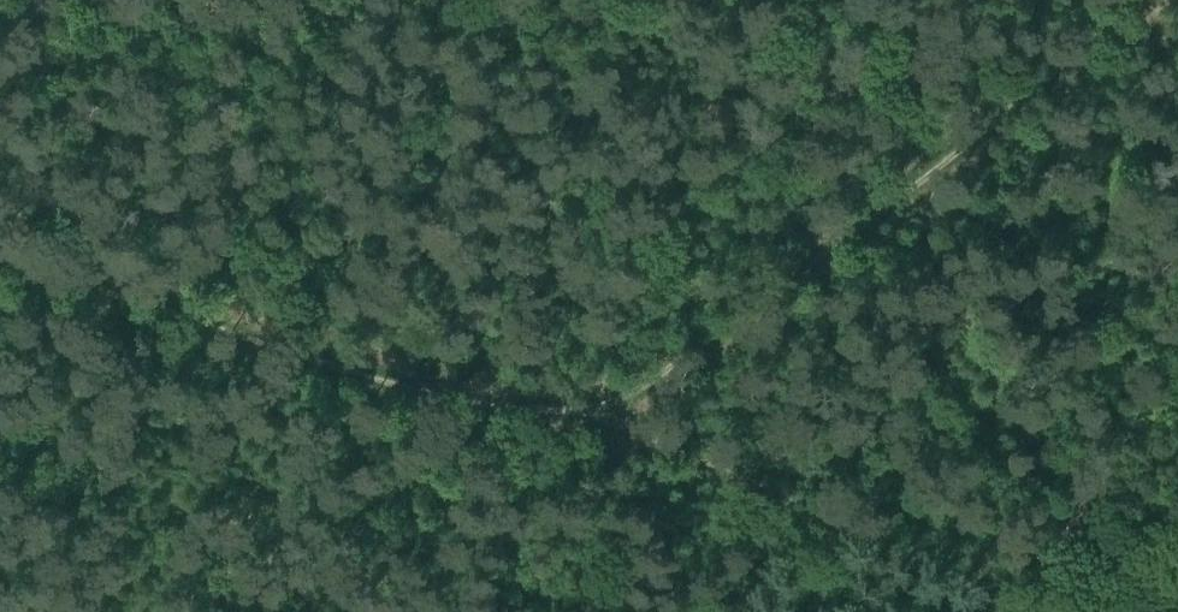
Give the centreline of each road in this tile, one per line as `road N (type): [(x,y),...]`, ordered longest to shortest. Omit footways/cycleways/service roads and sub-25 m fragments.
road 1 (track): [(1153,0),(767,312),(598,414)]
road 2 (track): [(1003,601),(635,439),(598,414)]
road 3 (track): [(395,389),(0,255)]
road 4 (track): [(1003,601),(1081,514),(1177,372)]
road 5 (track): [(598,414),(502,408),(395,389)]

